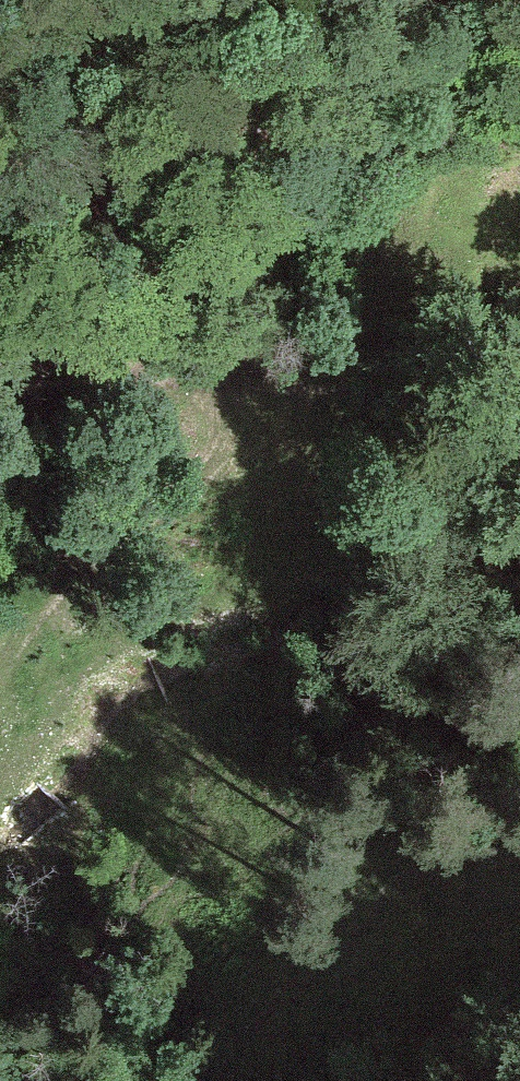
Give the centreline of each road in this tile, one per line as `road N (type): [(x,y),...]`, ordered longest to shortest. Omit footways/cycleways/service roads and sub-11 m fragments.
road 1 (track): [(0,673),(33,620),(107,544),(319,384),(403,367),(472,338),(519,301)]
road 2 (track): [(0,365),(30,335),(167,263),(450,0)]
road 3 (track): [(0,753),(157,617),(425,490)]
road 4 (track): [(319,384),(0,369)]

